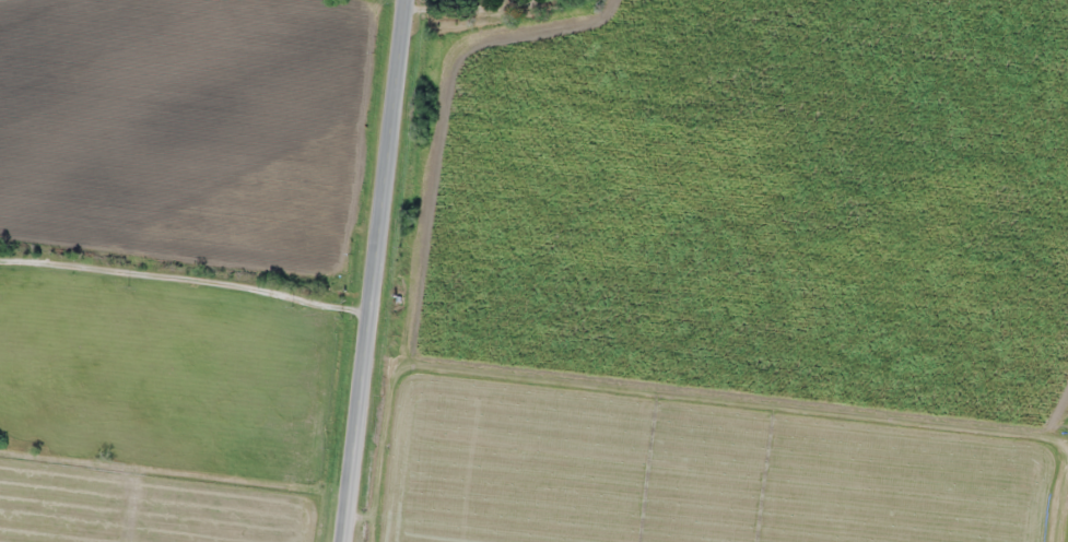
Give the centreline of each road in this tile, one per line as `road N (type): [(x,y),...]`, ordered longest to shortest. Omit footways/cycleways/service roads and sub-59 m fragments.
road 1 (tertiary): [(348,541),(408,0)]

